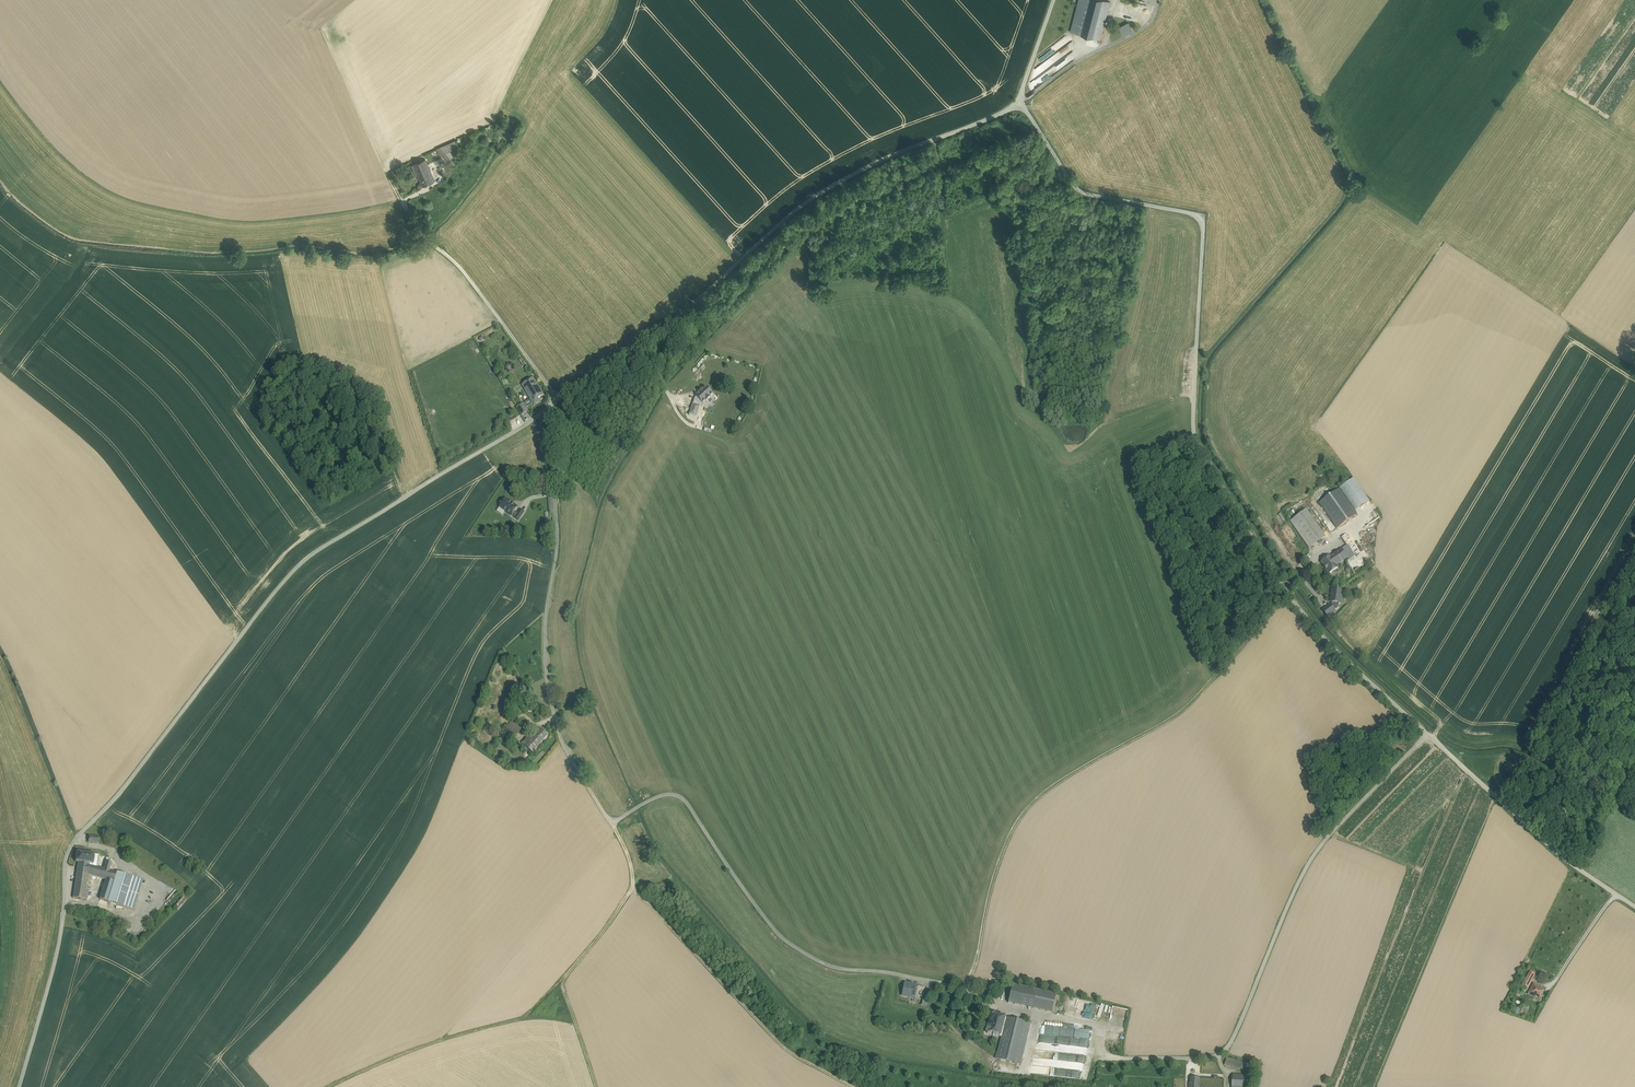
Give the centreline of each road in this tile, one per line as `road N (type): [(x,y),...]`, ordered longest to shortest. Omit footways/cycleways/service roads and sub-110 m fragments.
road 1 (unclassified): [(547,408),(306,557),(124,789),(75,839),(65,863),(58,952),(17,1086)]
road 2 (unclassified): [(968,994),(835,968),(786,942),(674,795),(612,823),(561,745),(546,669),(558,547),(547,408)]
road 3 (unclassified): [(1019,96),(1084,194),(1203,221),(1198,441),(1286,589),(1326,640),(1429,734)]
road 4 (track): [(1290,594),(1192,703),(1028,806),(998,861),(968,994),(1097,1026),(1104,1059),(1219,1055)]
road 5 (unclassified): [(1019,96),(1009,109),(833,185),(638,350),(547,408)]
road 6 (unclassified): [(1219,1055),(1310,861),(1429,734)]
road 7 (track): [(852,1086),(789,1053),(632,885)]
road 8 (track): [(596,1086),(561,982),(632,885),(634,863),(612,823)]
road 9 (unclassified): [(1429,734),(1569,862),(1634,906)]
road 10 (track): [(328,1086),(411,1049),(527,1016),(561,982)]
road 11 (track): [(1022,101),(1142,28),(1158,0)]

